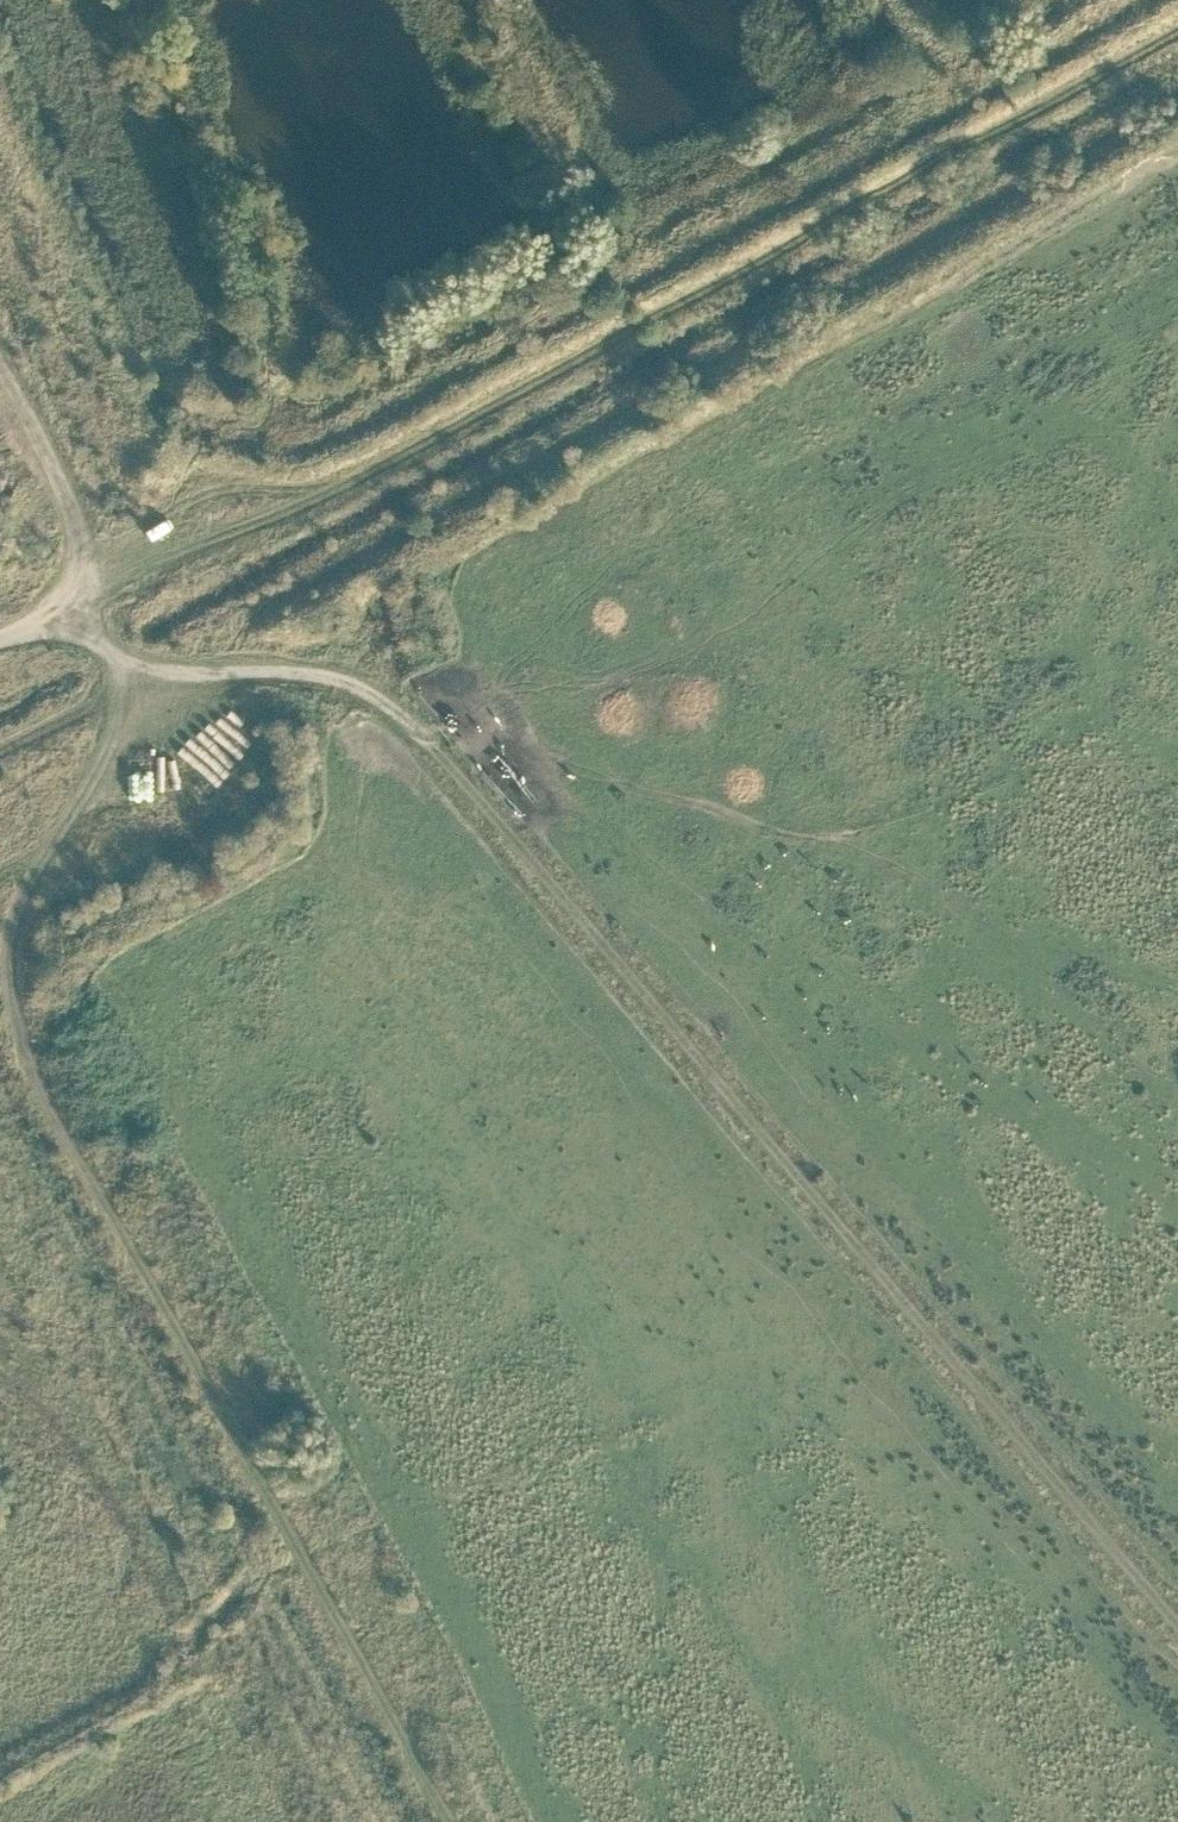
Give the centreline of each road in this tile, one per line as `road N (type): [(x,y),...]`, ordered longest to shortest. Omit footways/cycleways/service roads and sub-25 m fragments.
road 1 (track): [(1177,1630),(445,762),(331,687),(106,651)]
road 2 (track): [(70,587),(125,700),(22,883),(19,977),(50,1086),(445,1821)]
road 3 (track): [(70,587),(1157,0)]
road 4 (track): [(70,587),(0,458)]

